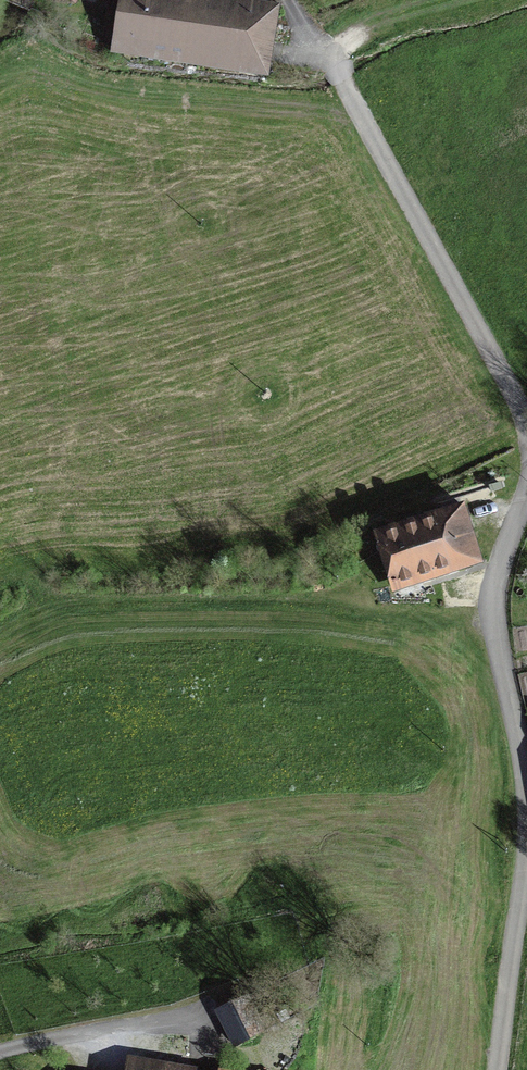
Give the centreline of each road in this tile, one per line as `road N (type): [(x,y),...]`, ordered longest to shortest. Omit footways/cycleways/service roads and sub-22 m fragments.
road 1 (residential): [(526,428),(359,111),(288,0)]
road 2 (residential): [(526,788),(494,593),(526,497)]
road 3 (residential): [(498,1069),(526,856)]
road 4 (residential): [(0,1051),(120,1030),(213,1030)]
road 5 (track): [(359,111),(526,42)]

